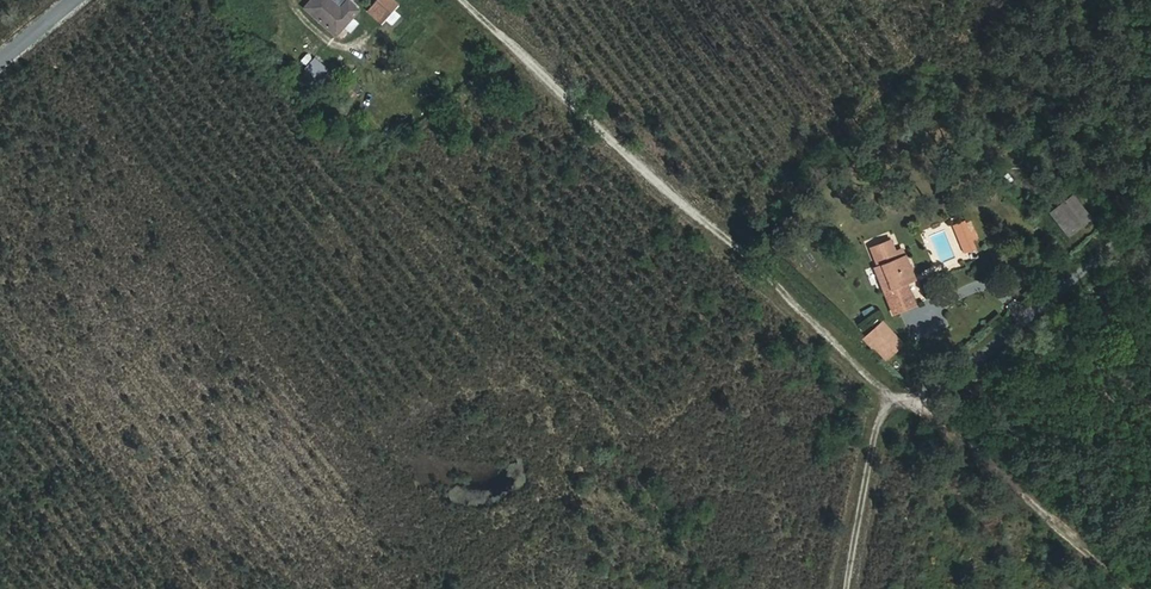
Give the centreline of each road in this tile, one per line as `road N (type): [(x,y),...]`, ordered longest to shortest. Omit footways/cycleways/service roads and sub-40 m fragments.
road 1 (track): [(1150,220),(917,410),(464,0)]
road 2 (track): [(907,404),(883,408),(848,588)]

